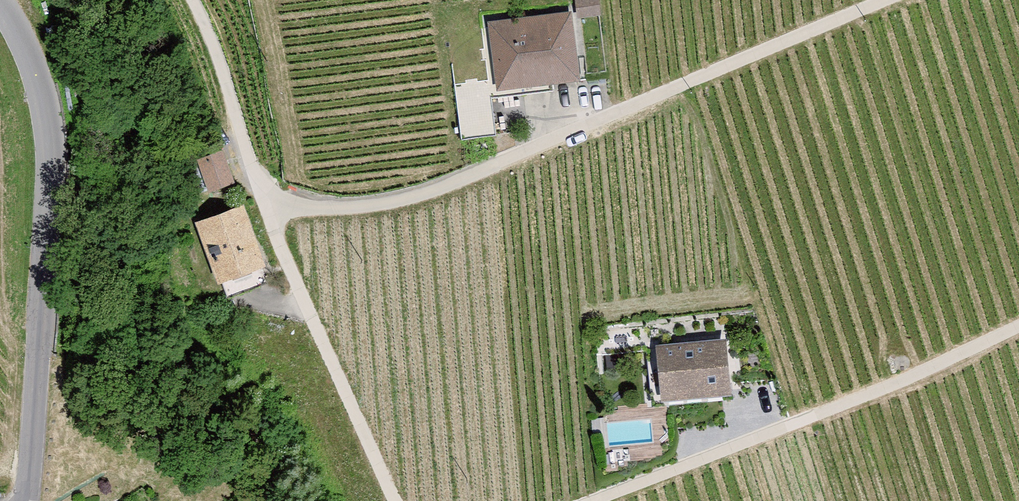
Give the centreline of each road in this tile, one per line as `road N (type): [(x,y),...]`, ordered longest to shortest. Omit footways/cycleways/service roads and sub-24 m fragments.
road 1 (track): [(882,0),(447,184),(343,206),(263,203)]
road 2 (track): [(192,0),(263,203),(392,500)]
road 3 (tertiary): [(22,500),(48,145),(35,74),(0,6)]
road 4 (track): [(589,500),(954,361),(1018,325)]

